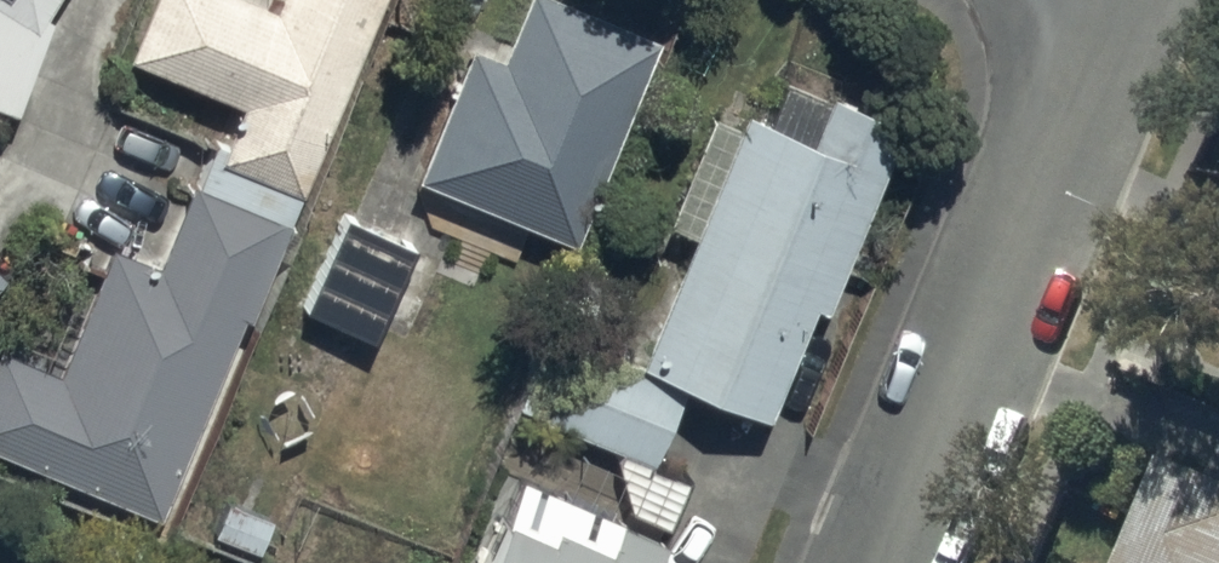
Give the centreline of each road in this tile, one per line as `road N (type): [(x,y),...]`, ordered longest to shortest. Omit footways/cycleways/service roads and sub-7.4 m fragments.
road 1 (residential): [(881,562),(1110,0)]

